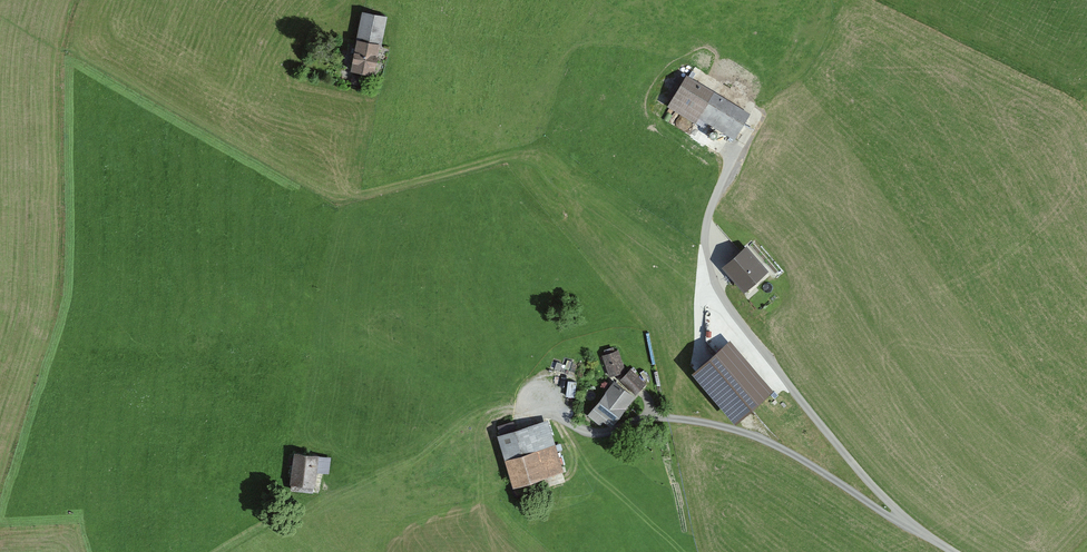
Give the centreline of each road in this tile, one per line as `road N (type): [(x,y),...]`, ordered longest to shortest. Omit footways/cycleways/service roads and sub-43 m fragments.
road 1 (unclassified): [(905,521),(716,288),(704,234),(733,153)]
road 2 (unclassified): [(905,521),(741,432),(668,418),(593,428),(562,409)]

